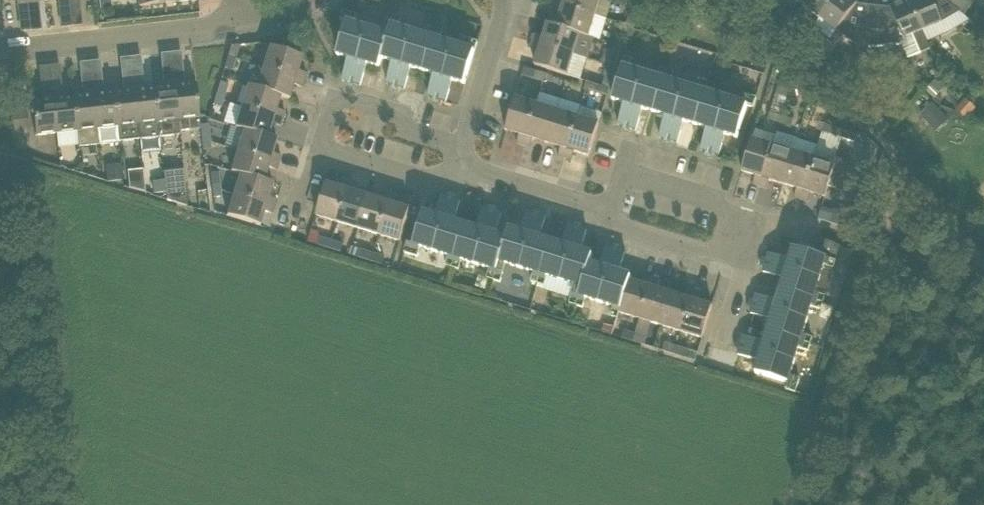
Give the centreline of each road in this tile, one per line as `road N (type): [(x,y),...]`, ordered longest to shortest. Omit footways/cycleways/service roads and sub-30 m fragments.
road 1 (track): [(798,504),(904,170)]
road 2 (residential): [(608,206),(638,179),(725,201),(736,210),(739,232),(734,250),(720,254),(633,233)]
road 3 (residential): [(0,54),(238,24)]
road 4 (unclassified): [(21,504),(0,293)]
road 5 (residential): [(323,152),(337,111),(353,107),(462,146)]
road 6 (residential): [(471,163),(463,177),(427,186),(323,152)]
road 7 (residential): [(462,146),(503,0)]
road 8 (residential): [(608,206),(485,177),(471,163)]
road 9 (track): [(983,261),(904,170)]

